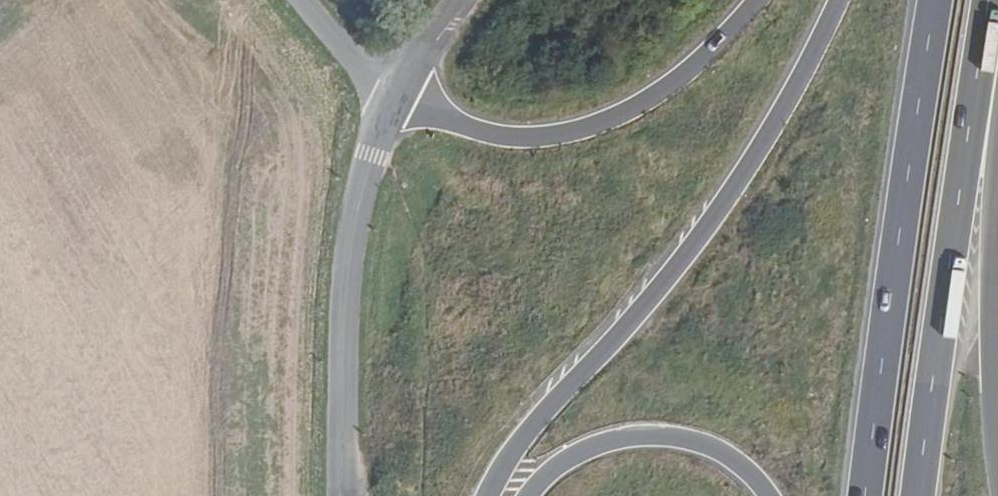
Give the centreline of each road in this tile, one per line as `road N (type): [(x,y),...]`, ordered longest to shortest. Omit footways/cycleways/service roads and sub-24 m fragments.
road 1 (trunk): [(834,0),(723,206),(625,327),(520,437),(482,495)]
road 2 (trunk): [(935,0),(865,495)]
road 3 (trunk): [(916,495),(954,208),(996,12)]
road 4 (trunk): [(758,0),(664,91),(616,122),(564,137),(509,144),(392,98)]
road 5 (unclassified): [(392,98),(369,155),(348,302),(343,495)]
road 6 (trunk): [(997,495),(989,289),(997,152)]
road 7 (trunk): [(521,495),(566,454),(652,434),(709,445),(769,495)]
road 8 (unclassified): [(392,98),(374,90),(296,0)]
road 9 (unclassified): [(461,0),(392,98)]

